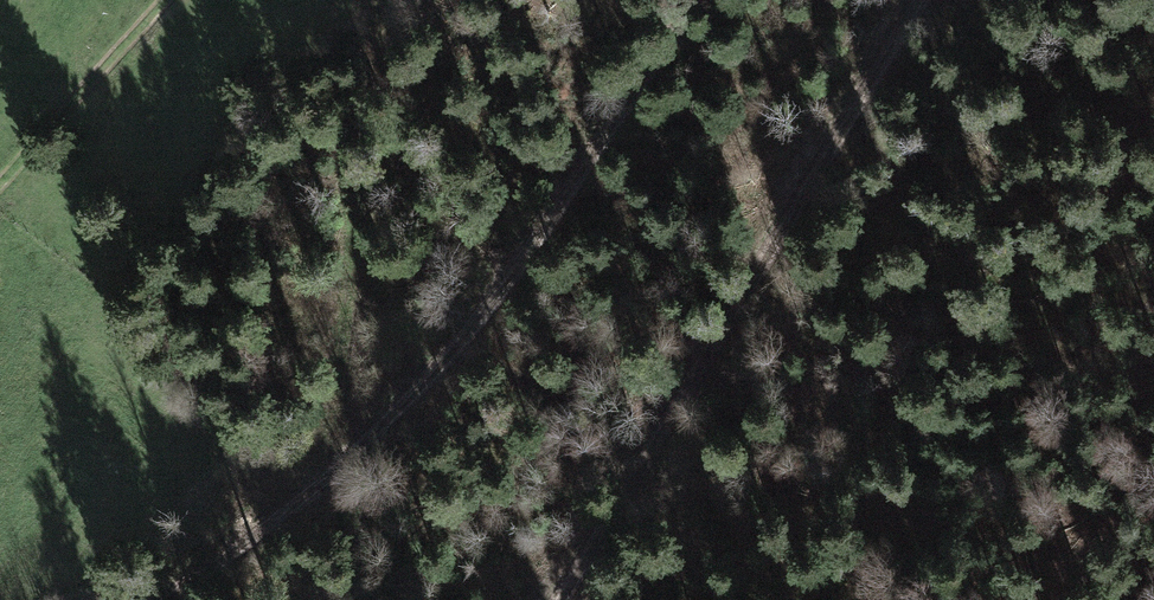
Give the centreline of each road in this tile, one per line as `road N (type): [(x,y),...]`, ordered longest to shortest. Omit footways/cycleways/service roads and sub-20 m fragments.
road 1 (track): [(554,599),(922,0)]
road 2 (track): [(697,0),(519,275),(449,359),(320,478)]
road 3 (track): [(382,0),(374,135),(320,478)]
road 4 (track): [(0,186),(165,0)]
road 5 (track): [(320,478),(161,599)]

